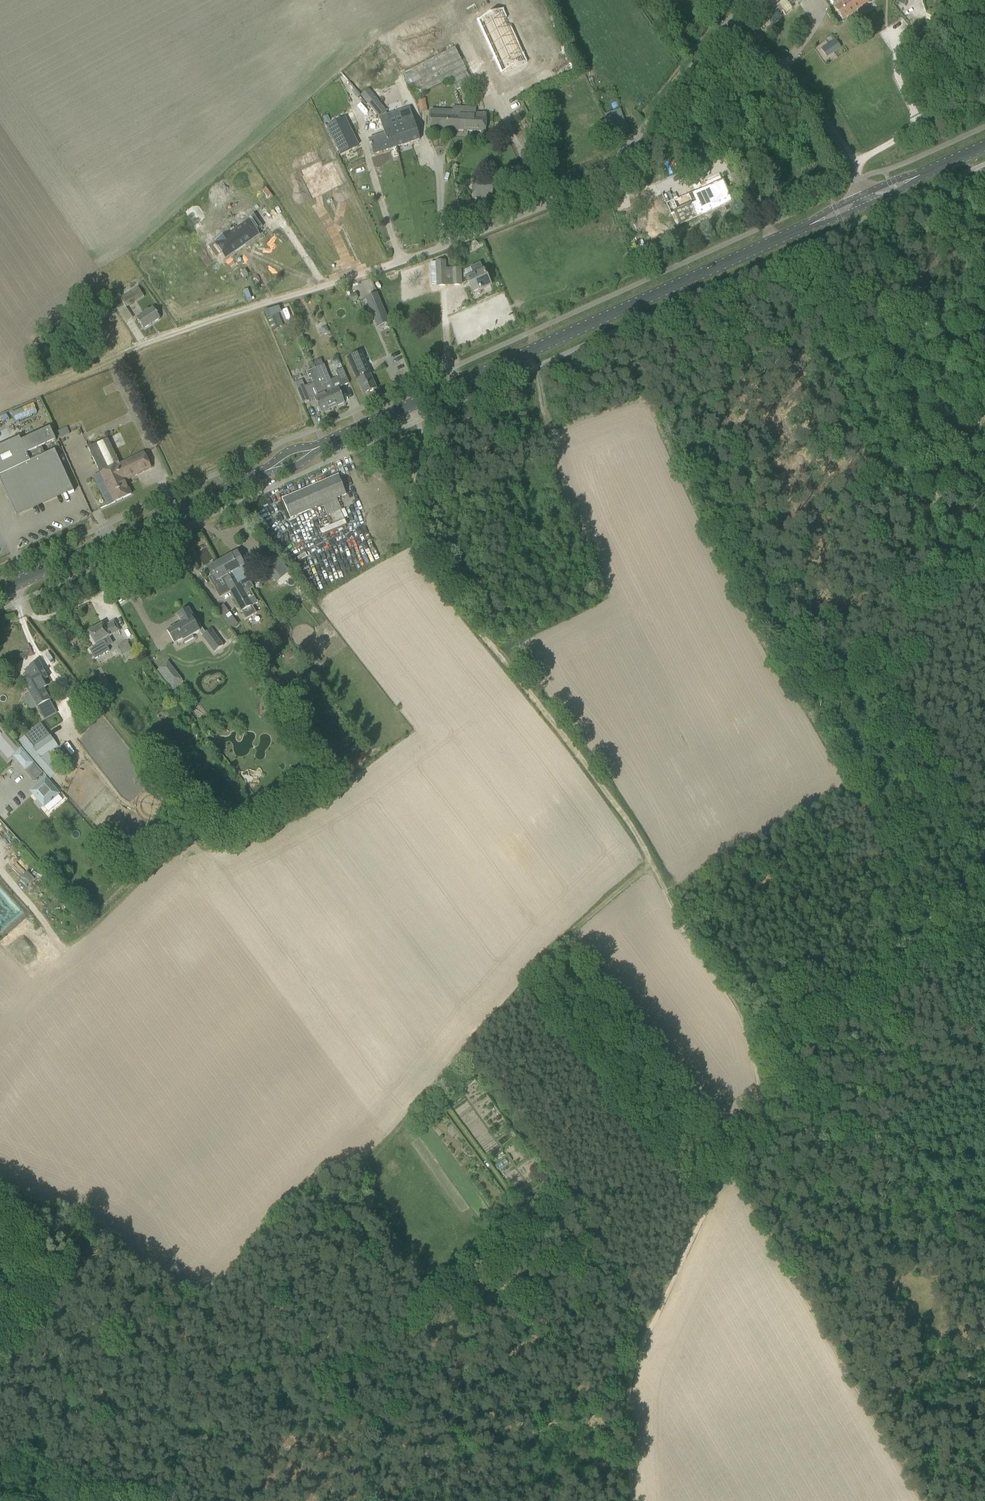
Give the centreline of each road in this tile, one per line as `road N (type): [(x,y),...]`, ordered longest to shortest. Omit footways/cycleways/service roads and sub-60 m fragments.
road 1 (tertiary): [(317,448),(808,227)]
road 2 (track): [(420,420),(410,501),(416,548),(611,797),(650,863)]
road 3 (track): [(753,1031),(762,1108),(725,1166),(624,1384),(631,1500)]
road 4 (track): [(650,863),(580,924),(365,1168)]
road 5 (track): [(25,391),(400,263)]
road 6 (unclassified): [(440,247),(597,177),(733,23)]
road 7 (track): [(984,1330),(928,1334),(871,1292),(751,1135)]
road 8 (track): [(753,1031),(909,1184),(984,1235)]
road 9 (tertiary): [(0,592),(270,469)]
road 10 (track): [(624,1384),(366,1458)]
road 11 (track): [(984,910),(753,1031)]
road 12 (unclassified): [(862,194),(807,92),(733,23)]
road 13 (track): [(650,863),(694,946),(753,1031)]
road 14 (track): [(850,167),(918,129),(922,117),(907,72),(918,34)]
road 15 (track): [(0,1271),(43,1262),(141,1285)]
road 16 (track): [(363,1500),(366,1458),(355,1425),(311,1378)]

